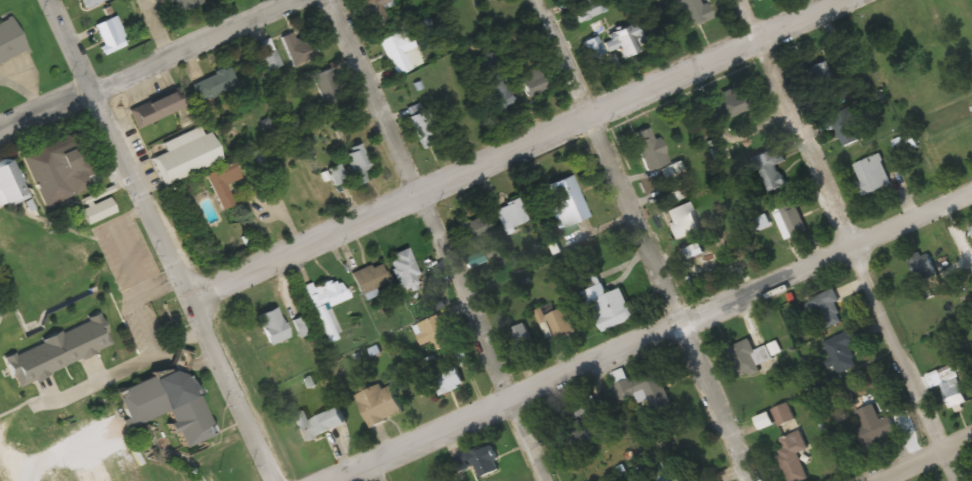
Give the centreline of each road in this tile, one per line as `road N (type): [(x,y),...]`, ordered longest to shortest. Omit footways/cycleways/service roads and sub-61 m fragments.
road 1 (residential): [(192,303),(844,0)]
road 2 (residential): [(971,190),(328,480)]
road 3 (tertiary): [(271,480),(46,0)]
road 4 (residential): [(545,480),(422,196),(324,0)]
road 5 (residential): [(751,480),(533,0)]
road 6 (residential): [(955,480),(741,0)]
road 7 (residential): [(0,134),(316,0)]

